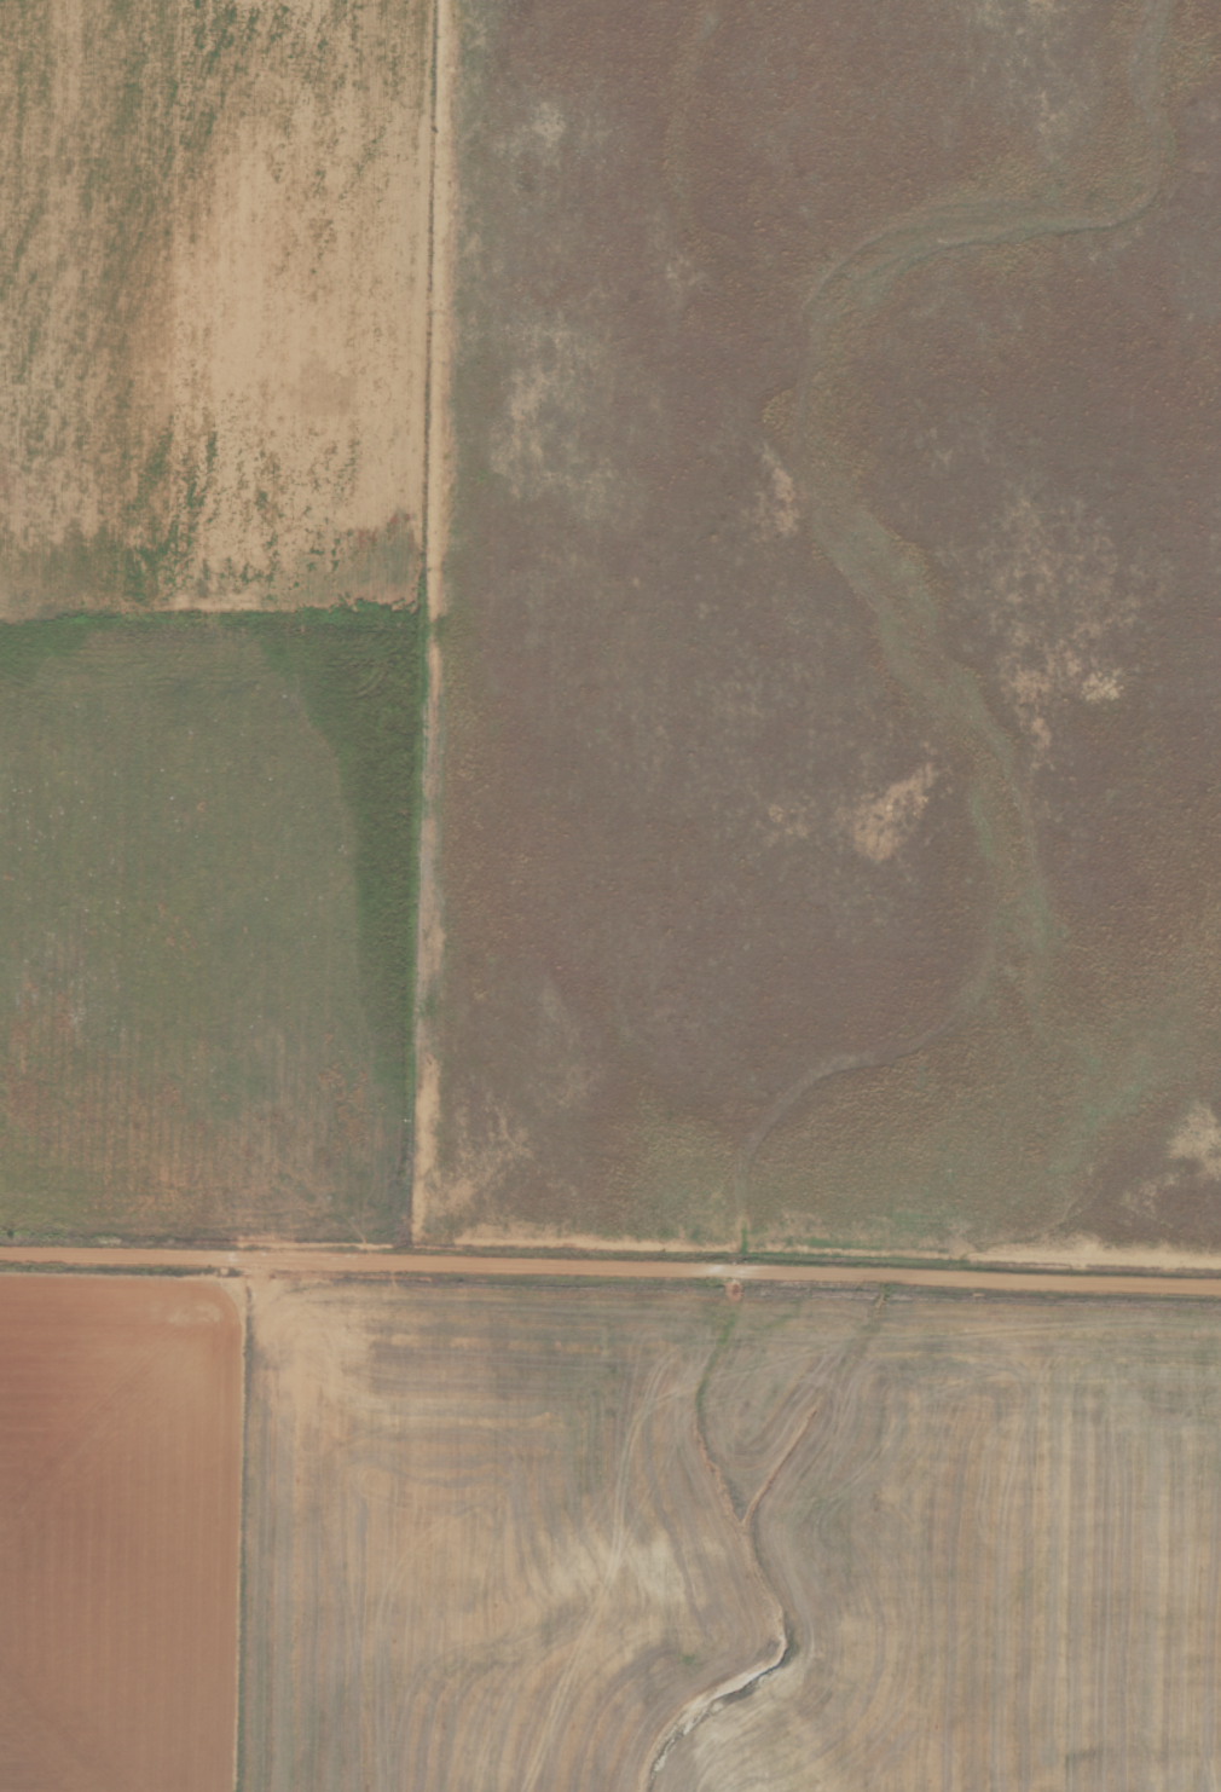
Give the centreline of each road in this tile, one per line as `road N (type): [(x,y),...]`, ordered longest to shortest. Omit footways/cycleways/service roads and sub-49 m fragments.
road 1 (residential): [(1220,1284),(0,1250)]

